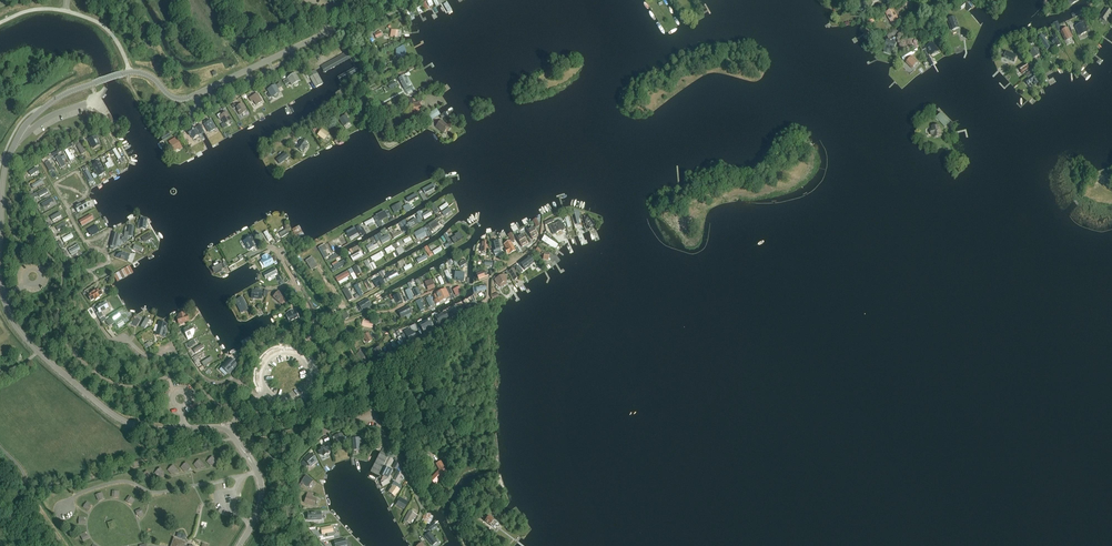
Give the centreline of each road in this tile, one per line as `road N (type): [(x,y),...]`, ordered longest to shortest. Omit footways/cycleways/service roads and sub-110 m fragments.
road 1 (unclassified): [(238,545),(261,488),(233,438)]

